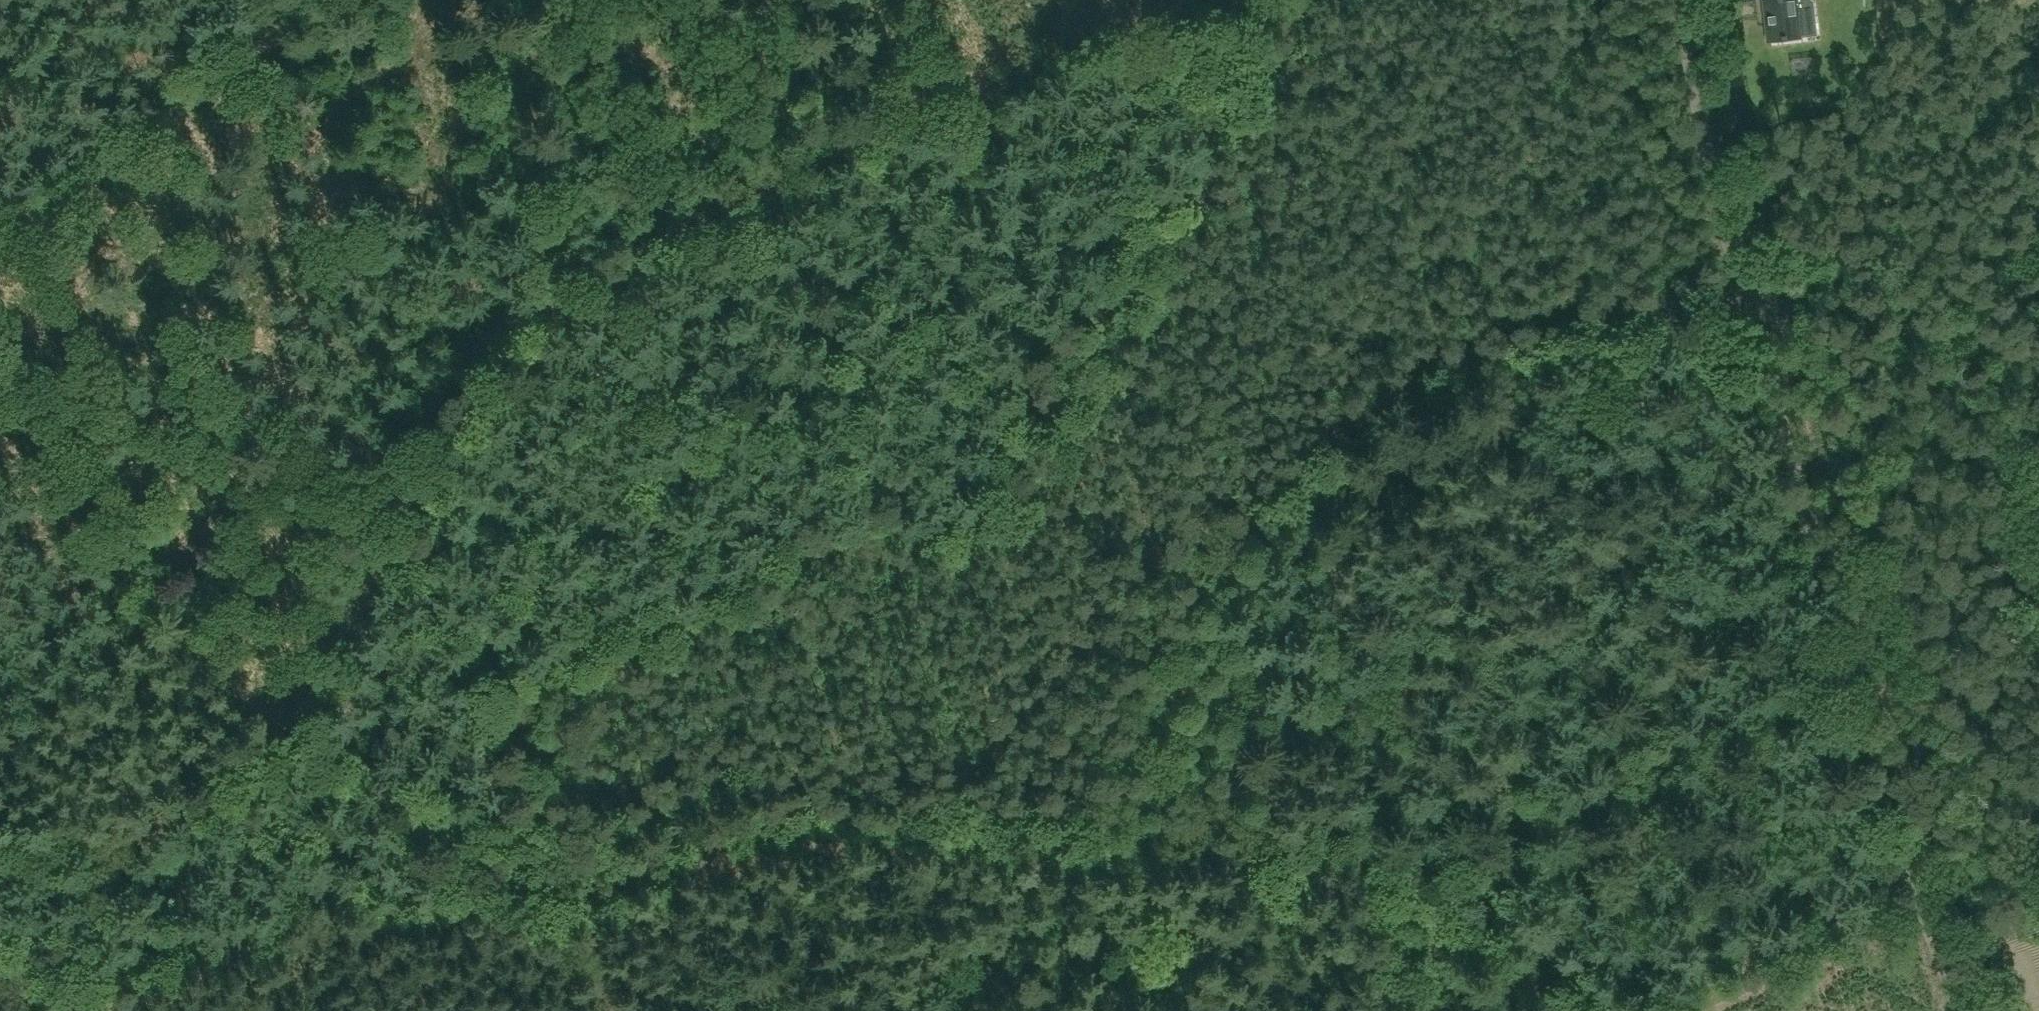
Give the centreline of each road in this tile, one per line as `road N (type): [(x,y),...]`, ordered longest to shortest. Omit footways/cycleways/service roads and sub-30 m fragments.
road 1 (unclassified): [(1955,1010),(1746,310),(1679,0)]

